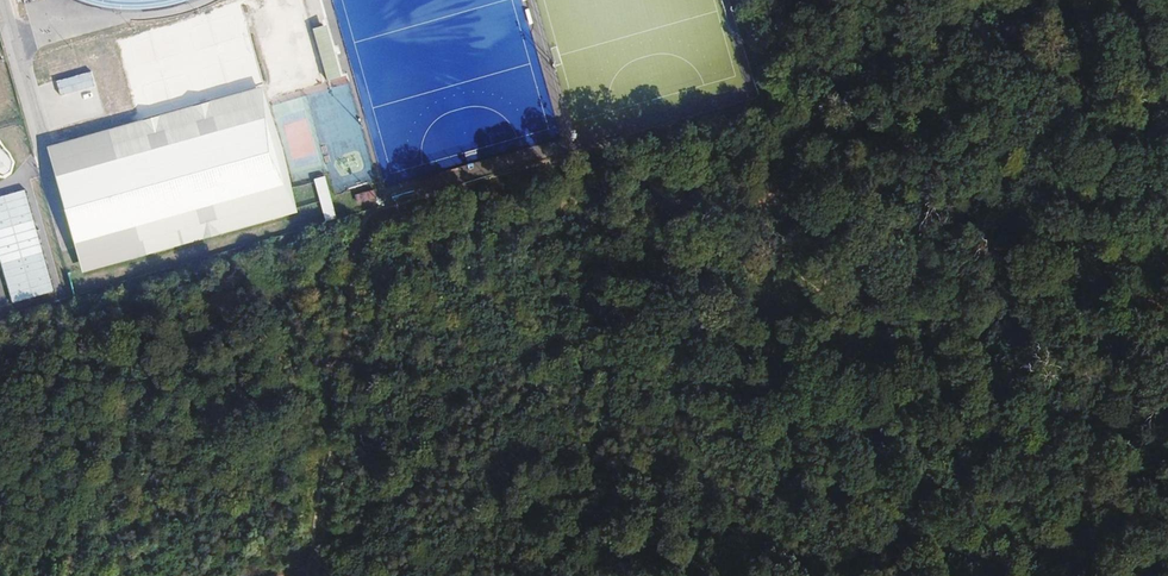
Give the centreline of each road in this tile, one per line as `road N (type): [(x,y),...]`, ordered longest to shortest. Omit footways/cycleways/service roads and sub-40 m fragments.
road 1 (motorway): [(1167,441),(357,575)]
road 2 (motorway): [(552,575),(1167,488)]
road 3 (track): [(764,105),(907,575)]
road 4 (track): [(306,575),(344,287),(365,207)]

